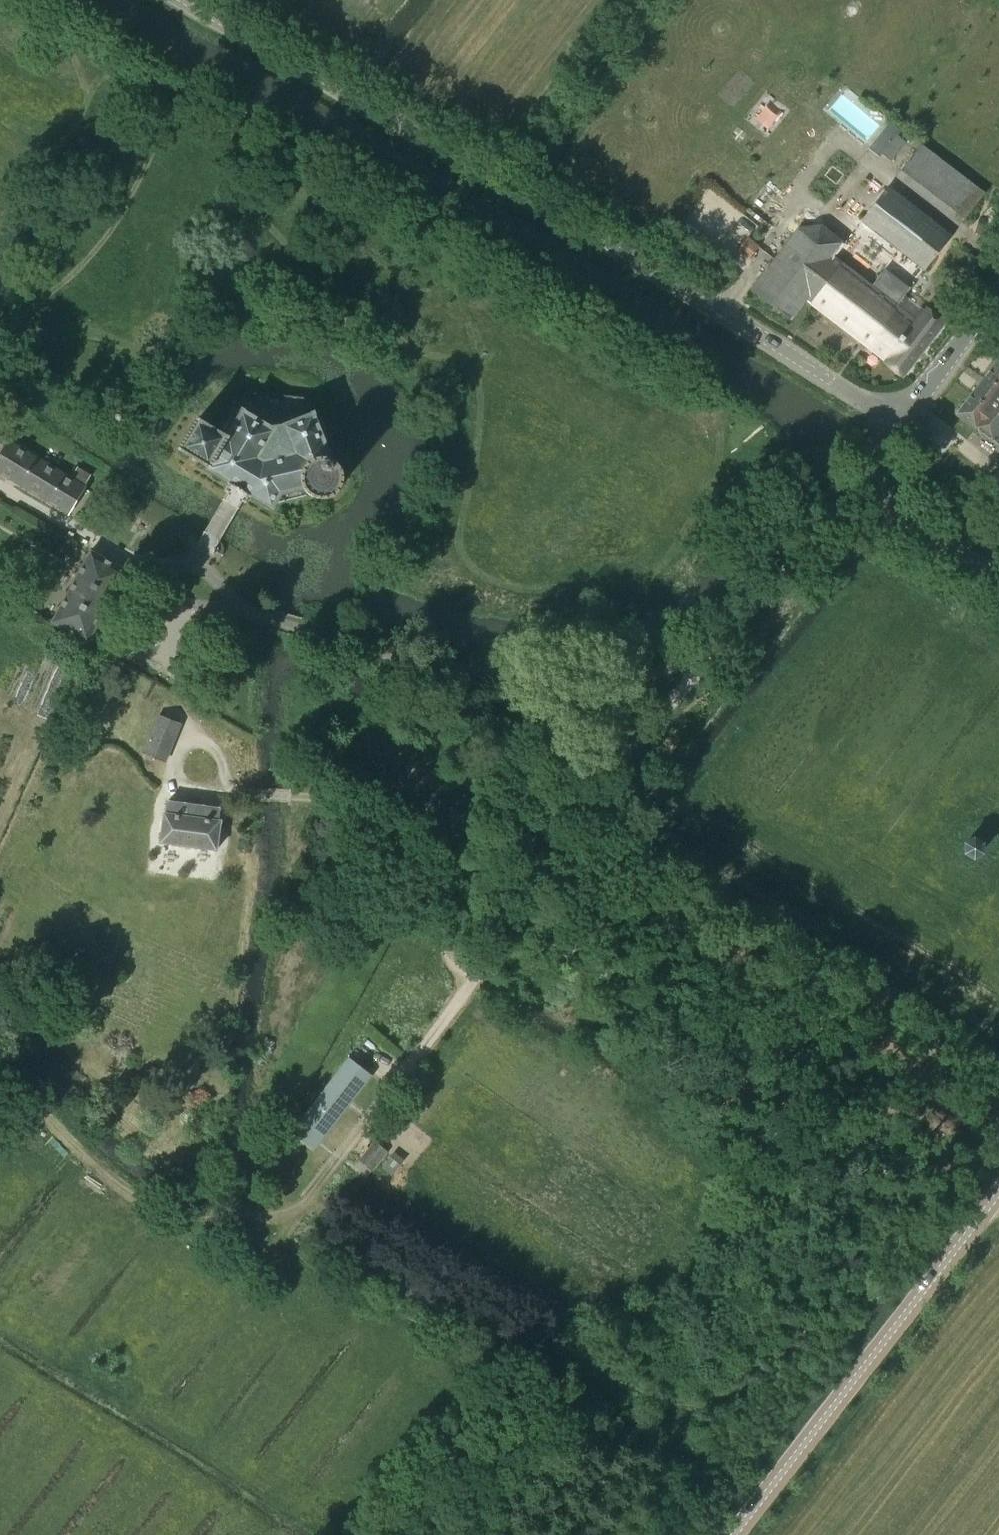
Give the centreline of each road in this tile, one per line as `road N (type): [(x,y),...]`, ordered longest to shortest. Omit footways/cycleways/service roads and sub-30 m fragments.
road 1 (tertiary): [(901,421),(182,0)]
road 2 (tertiary): [(732,1534),(998,1189)]
road 3 (tertiary): [(998,581),(897,519),(878,497),(872,468),(901,421)]
road 4 (tertiary): [(901,421),(998,291)]

